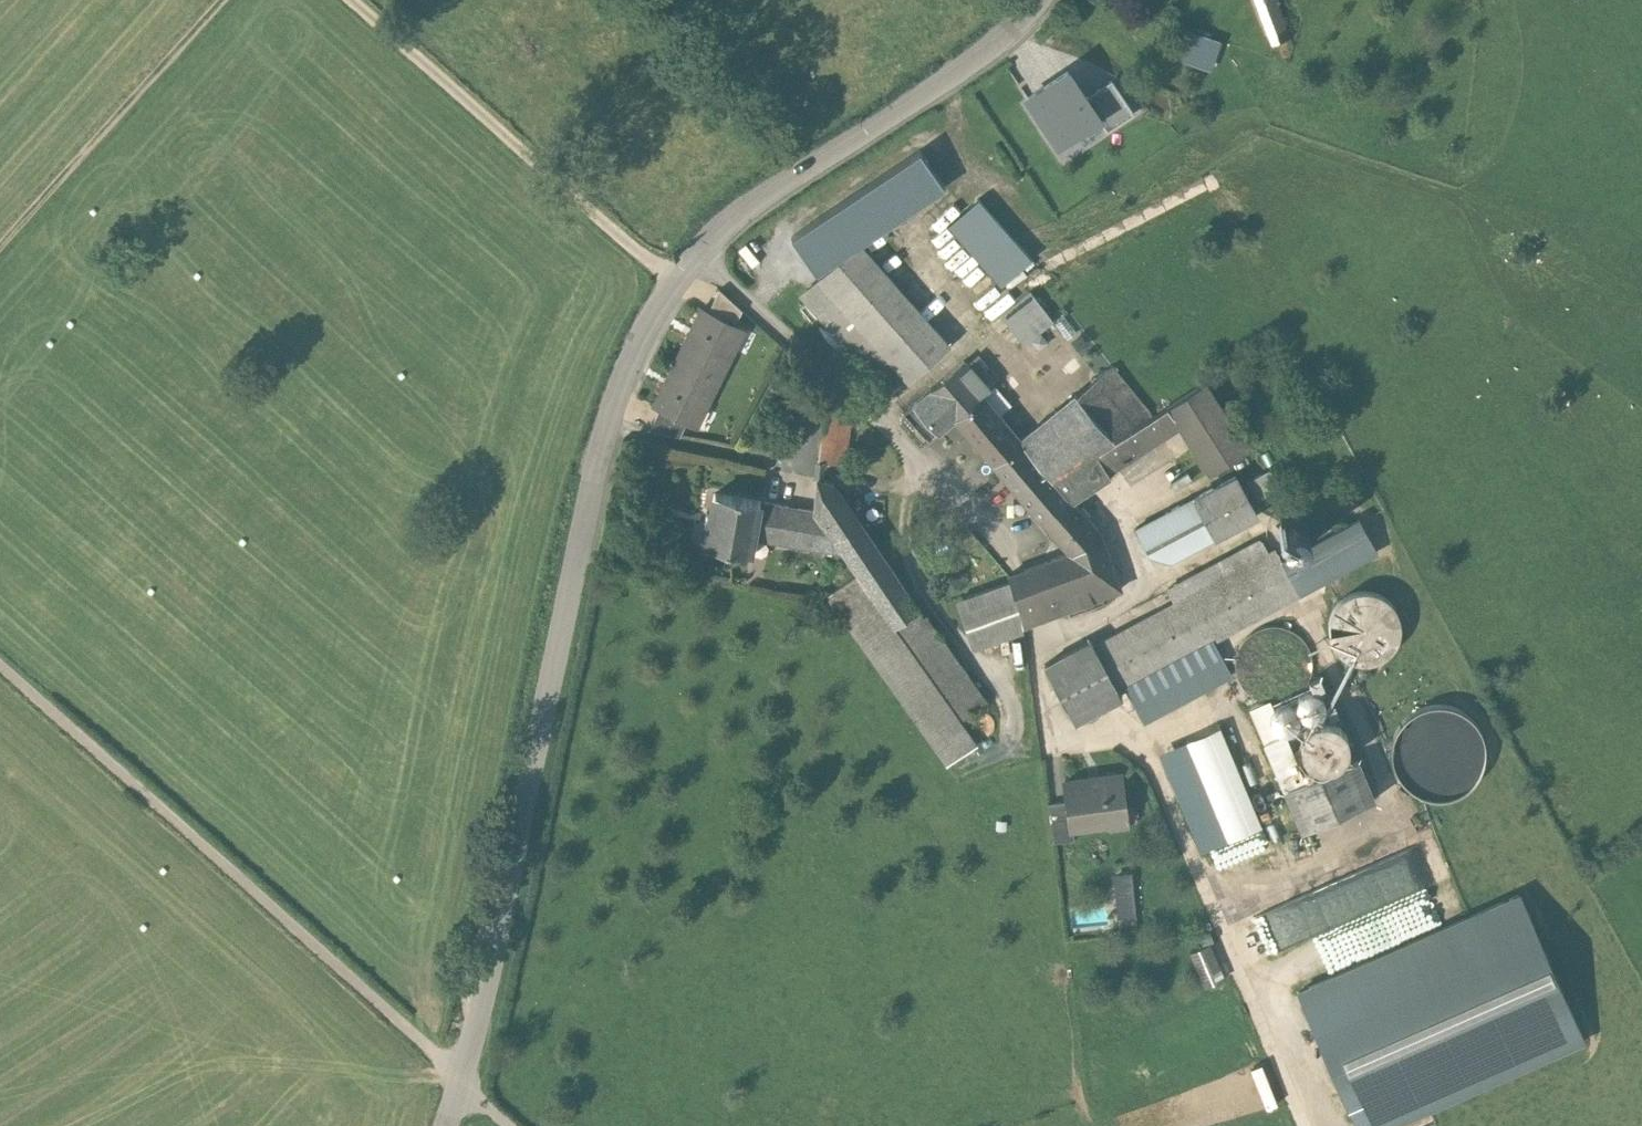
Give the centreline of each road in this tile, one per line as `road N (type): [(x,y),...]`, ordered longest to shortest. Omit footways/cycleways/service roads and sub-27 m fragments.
road 1 (unclassified): [(447,1125),(629,366),(698,253),(764,194),(963,71),(1038,0)]
road 2 (track): [(0,666),(507,1125)]
road 3 (track): [(677,285),(354,0)]
road 4 (track): [(1304,1125),(1140,738)]
road 5 (track): [(224,0),(0,249)]

